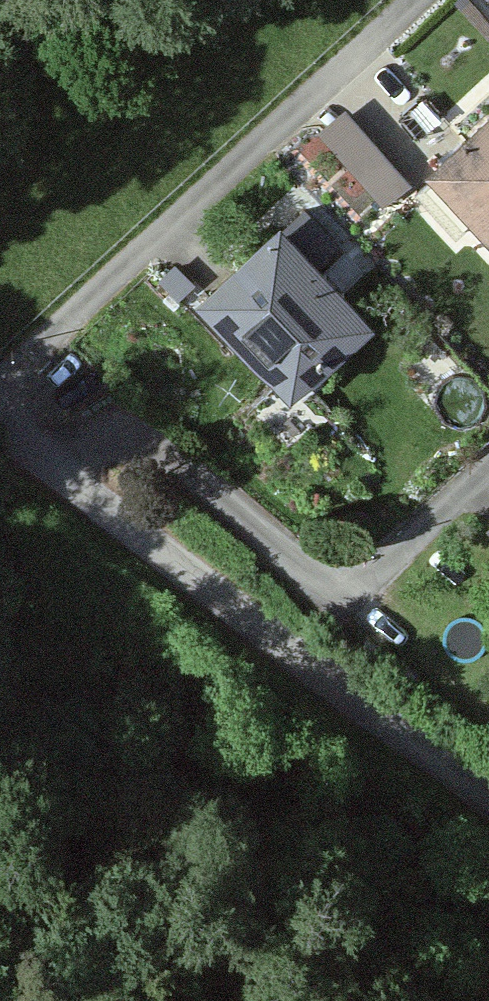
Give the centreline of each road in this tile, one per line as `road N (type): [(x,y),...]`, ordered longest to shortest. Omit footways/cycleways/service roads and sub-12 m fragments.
road 1 (residential): [(0,389),(421,0)]
road 2 (residential): [(488,467),(362,581),(293,551),(150,425),(98,437),(63,476)]
road 3 (tertiary): [(63,476),(488,803)]

